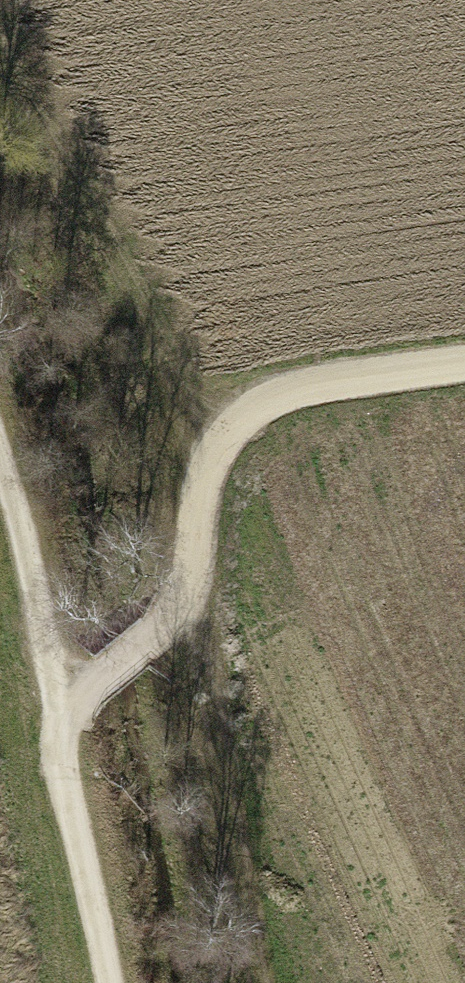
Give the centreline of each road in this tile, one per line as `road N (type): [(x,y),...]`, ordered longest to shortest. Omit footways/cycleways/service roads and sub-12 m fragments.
road 1 (track): [(55,703),(99,687),(188,598),(190,497),(248,417),(464,371)]
road 2 (track): [(109,982),(55,703)]
road 3 (track): [(0,431),(55,703)]

